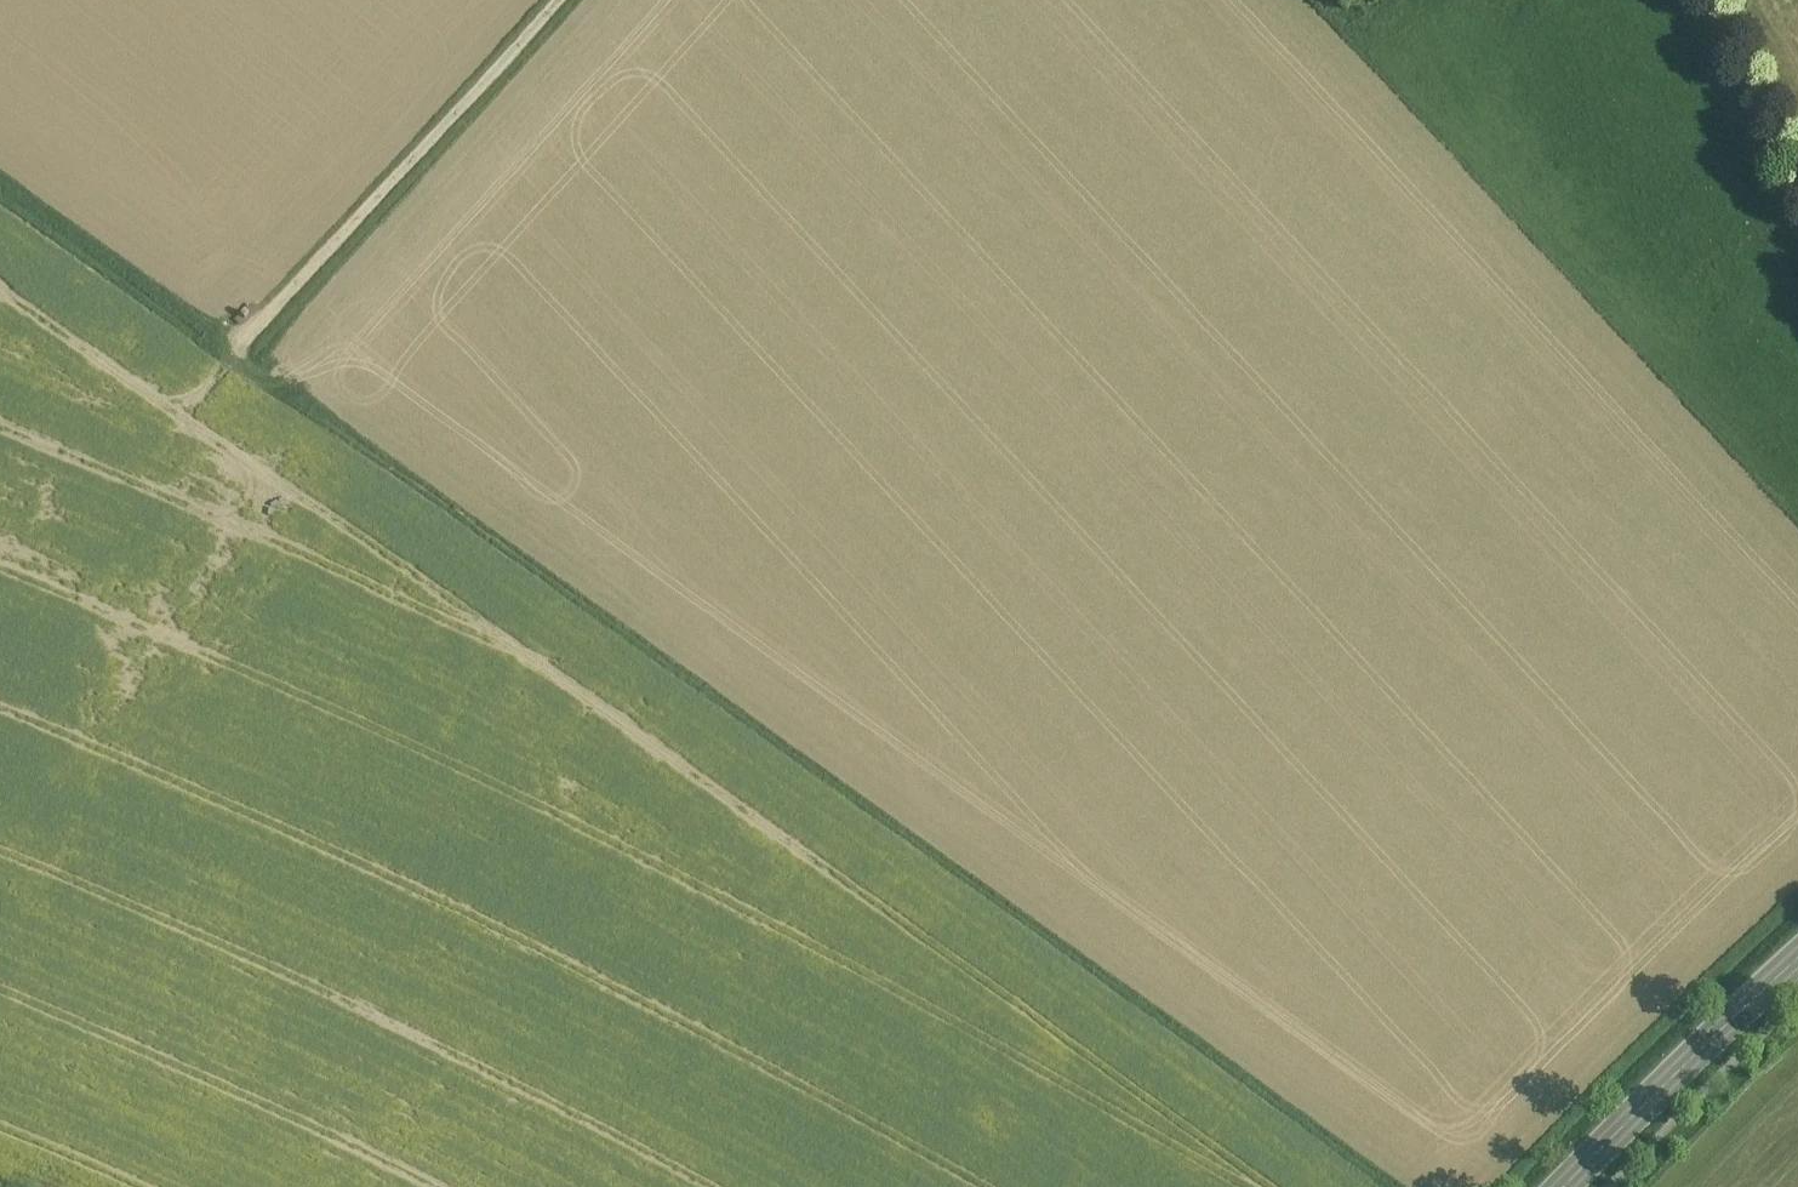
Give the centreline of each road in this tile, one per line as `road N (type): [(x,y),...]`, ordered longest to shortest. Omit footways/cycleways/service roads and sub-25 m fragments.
road 1 (track): [(245,345),(556,0)]
road 2 (secondary): [(1563,1186),(1797,964)]

